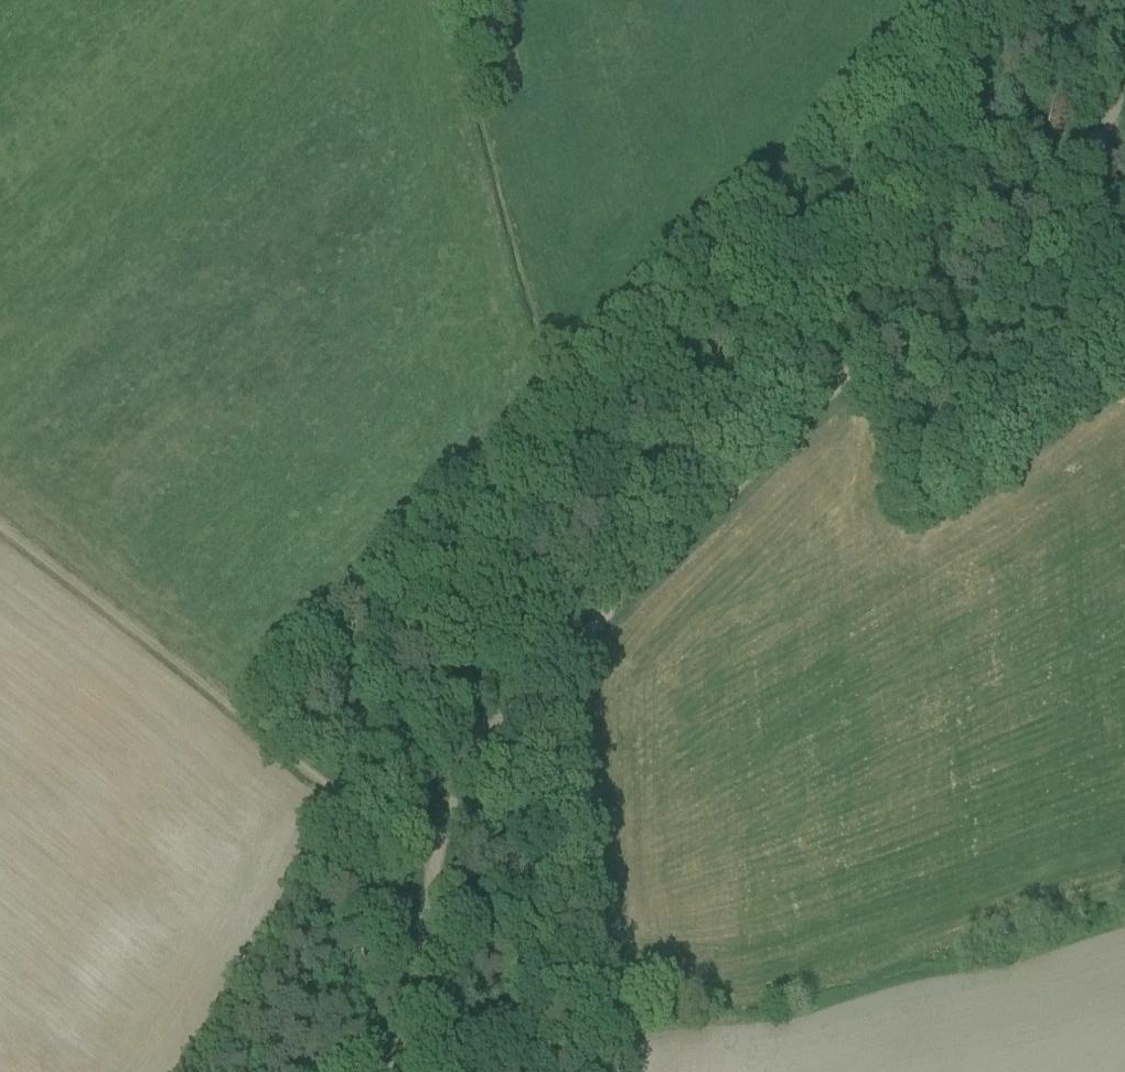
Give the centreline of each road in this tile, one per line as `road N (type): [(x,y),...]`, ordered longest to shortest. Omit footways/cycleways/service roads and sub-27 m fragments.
road 1 (track): [(1124,99),(556,657),(503,716),(445,838)]
road 2 (track): [(0,526),(317,785),(413,834),(445,838)]
road 3 (track): [(445,838),(396,1071)]

